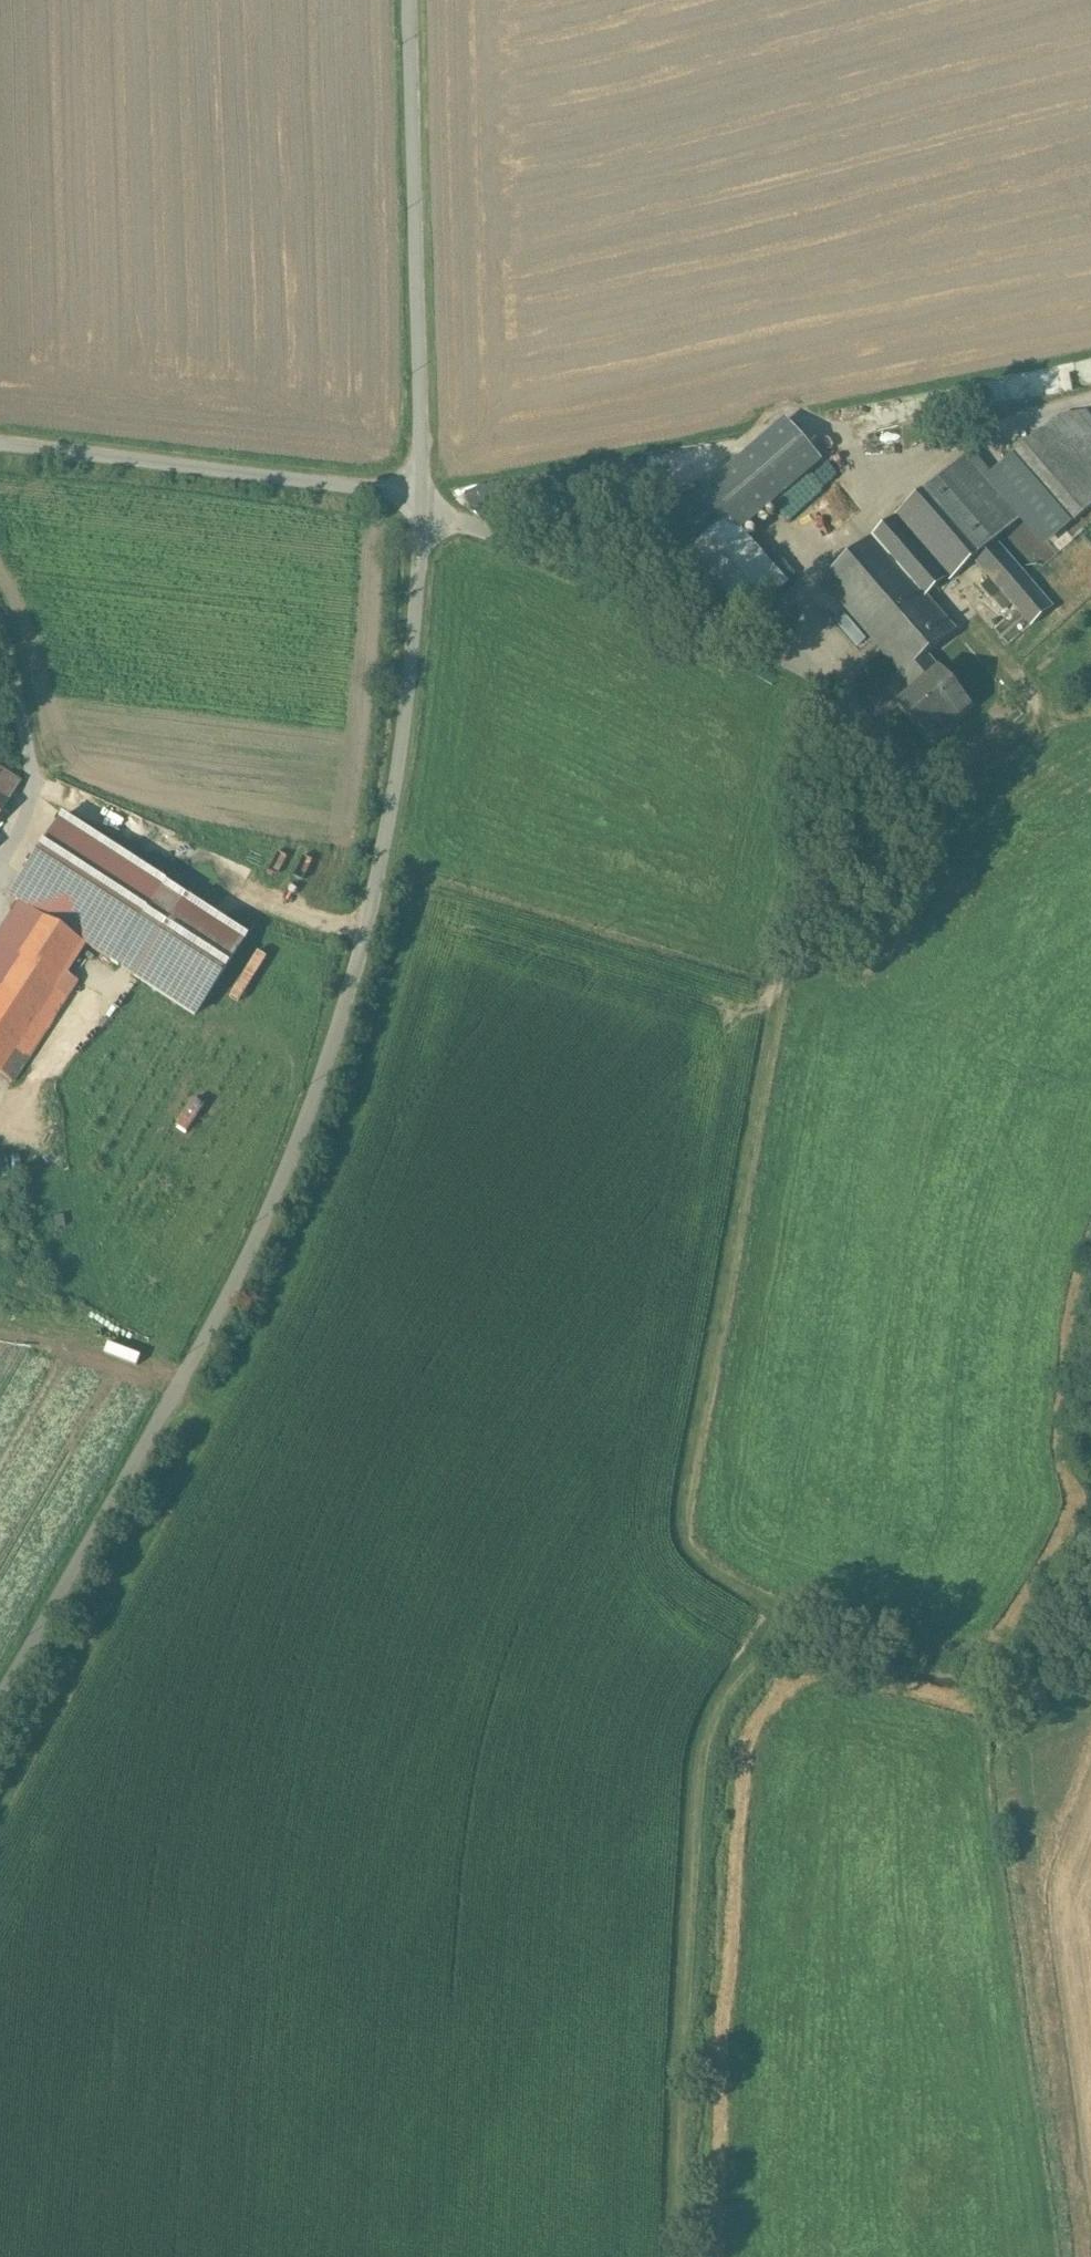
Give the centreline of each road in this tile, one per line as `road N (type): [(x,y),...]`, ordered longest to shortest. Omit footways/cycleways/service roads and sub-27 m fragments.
road 1 (unclassified): [(411,0),(422,553),(398,786),(346,999),(271,1209),(224,1304),(0,1695)]
road 2 (track): [(782,632),(843,697),(779,975),(677,1526),(689,1556),(715,1576),(792,1611),(741,1666),(700,1747),(676,2256)]

